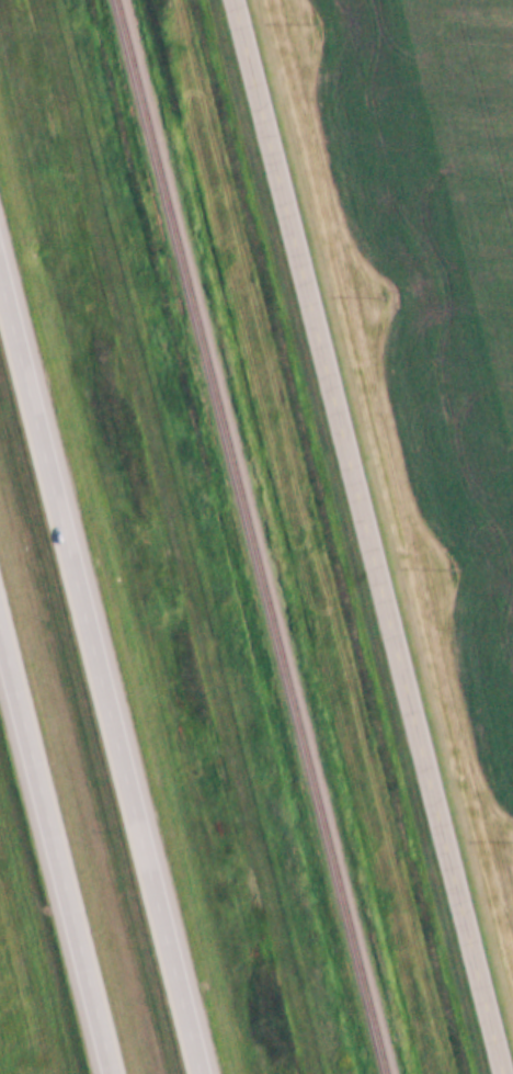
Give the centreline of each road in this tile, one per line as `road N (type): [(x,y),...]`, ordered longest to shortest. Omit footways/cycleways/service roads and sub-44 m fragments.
road 1 (tertiary): [(503,1073),(238,0)]
road 2 (motorway): [(198,1073),(0,283)]
road 3 (motorway): [(0,637),(112,1073)]

